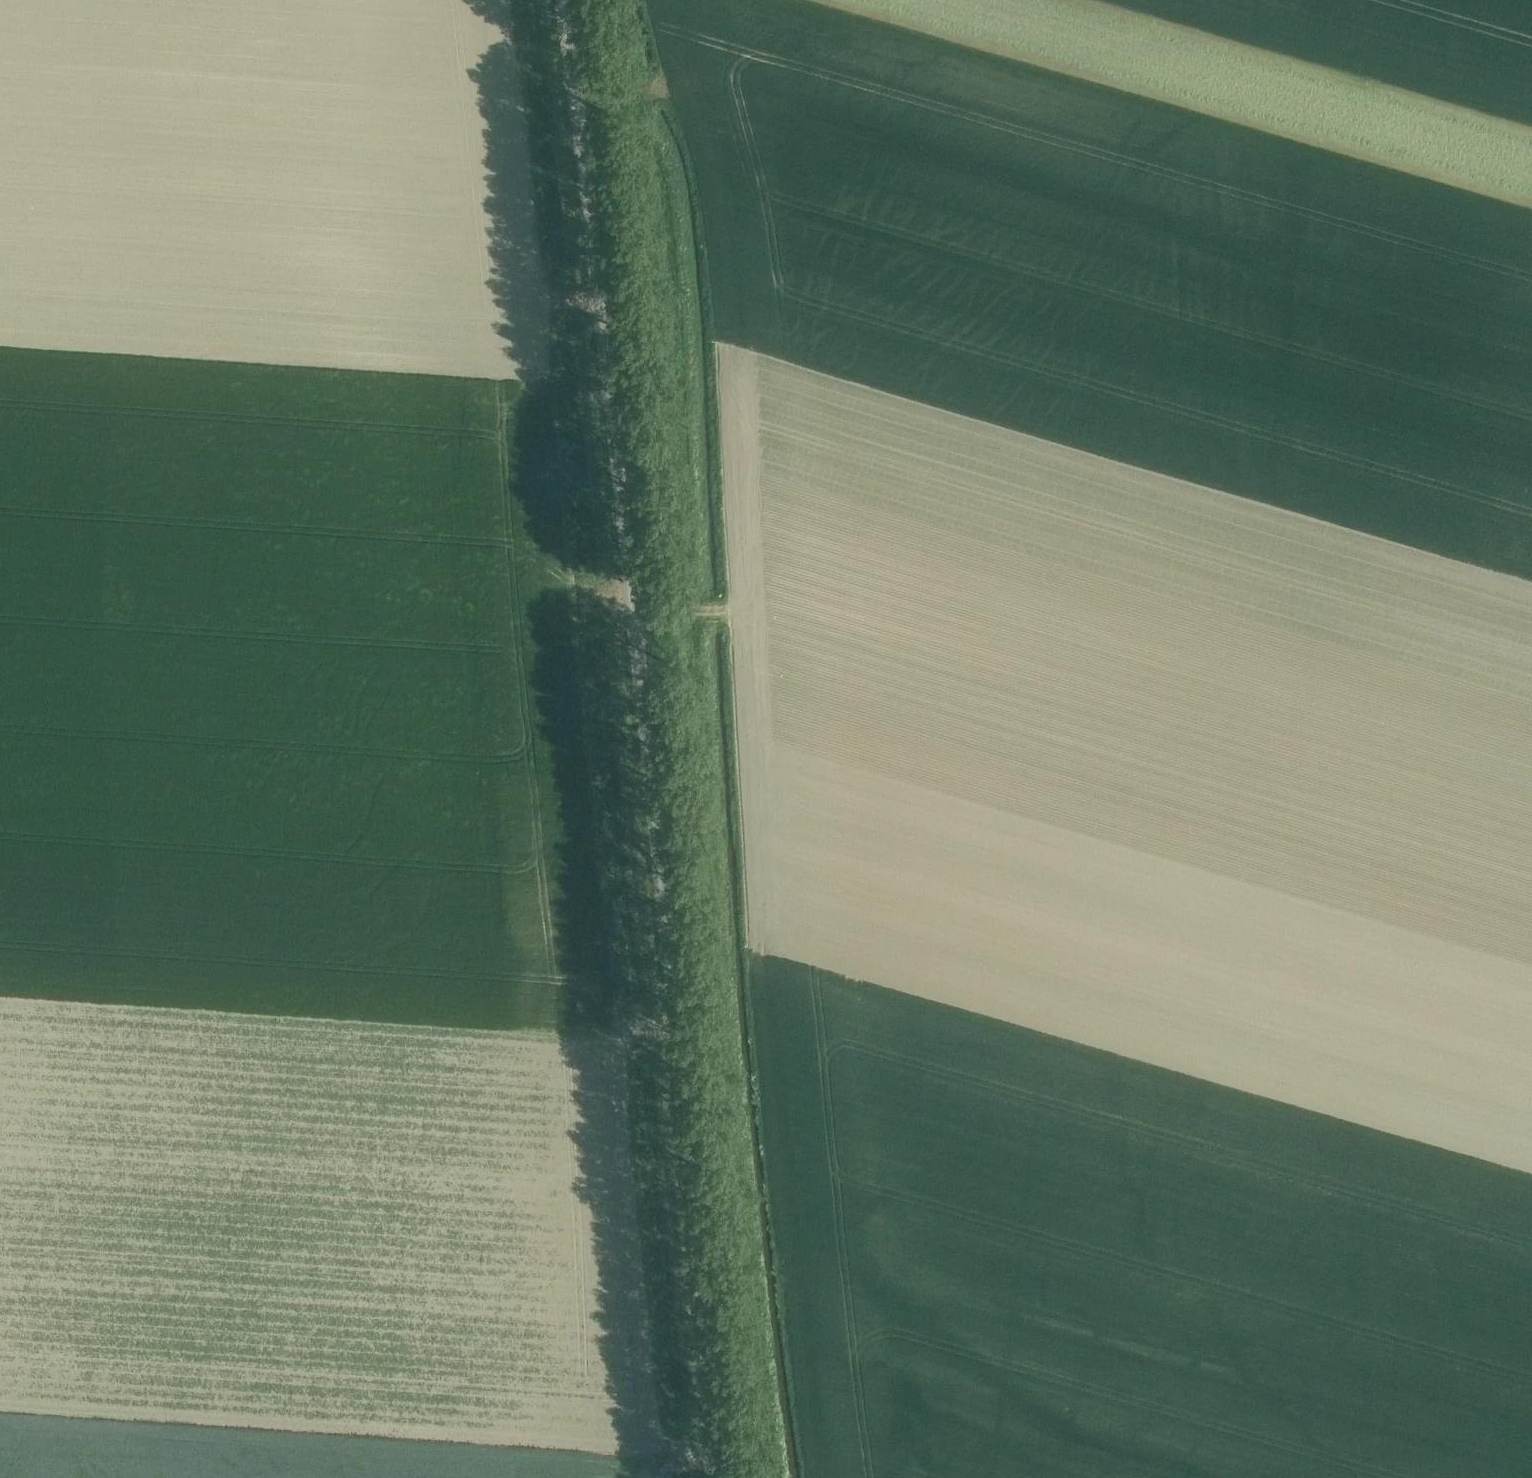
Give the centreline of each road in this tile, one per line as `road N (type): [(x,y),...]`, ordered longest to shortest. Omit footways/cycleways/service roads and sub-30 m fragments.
road 1 (track): [(567,0),(719,1477)]

